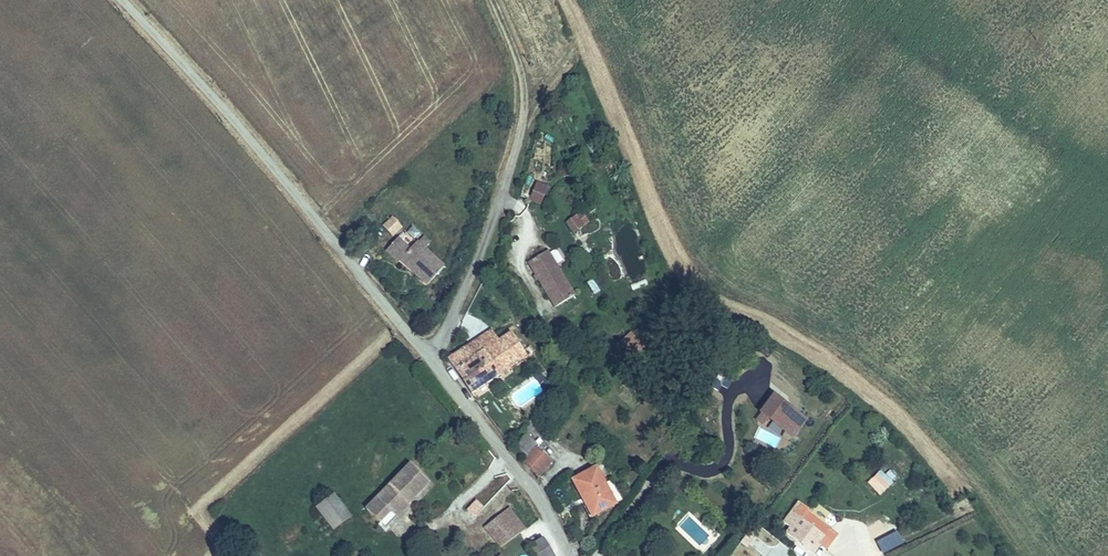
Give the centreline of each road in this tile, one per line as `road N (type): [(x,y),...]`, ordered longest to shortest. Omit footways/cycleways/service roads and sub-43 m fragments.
road 1 (unclassified): [(124,0),(431,356)]
road 2 (unclassified): [(431,356),(520,474),(569,555)]
road 3 (track): [(494,0),(524,88),(504,192)]
road 4 (unclassified): [(431,356),(504,192)]

